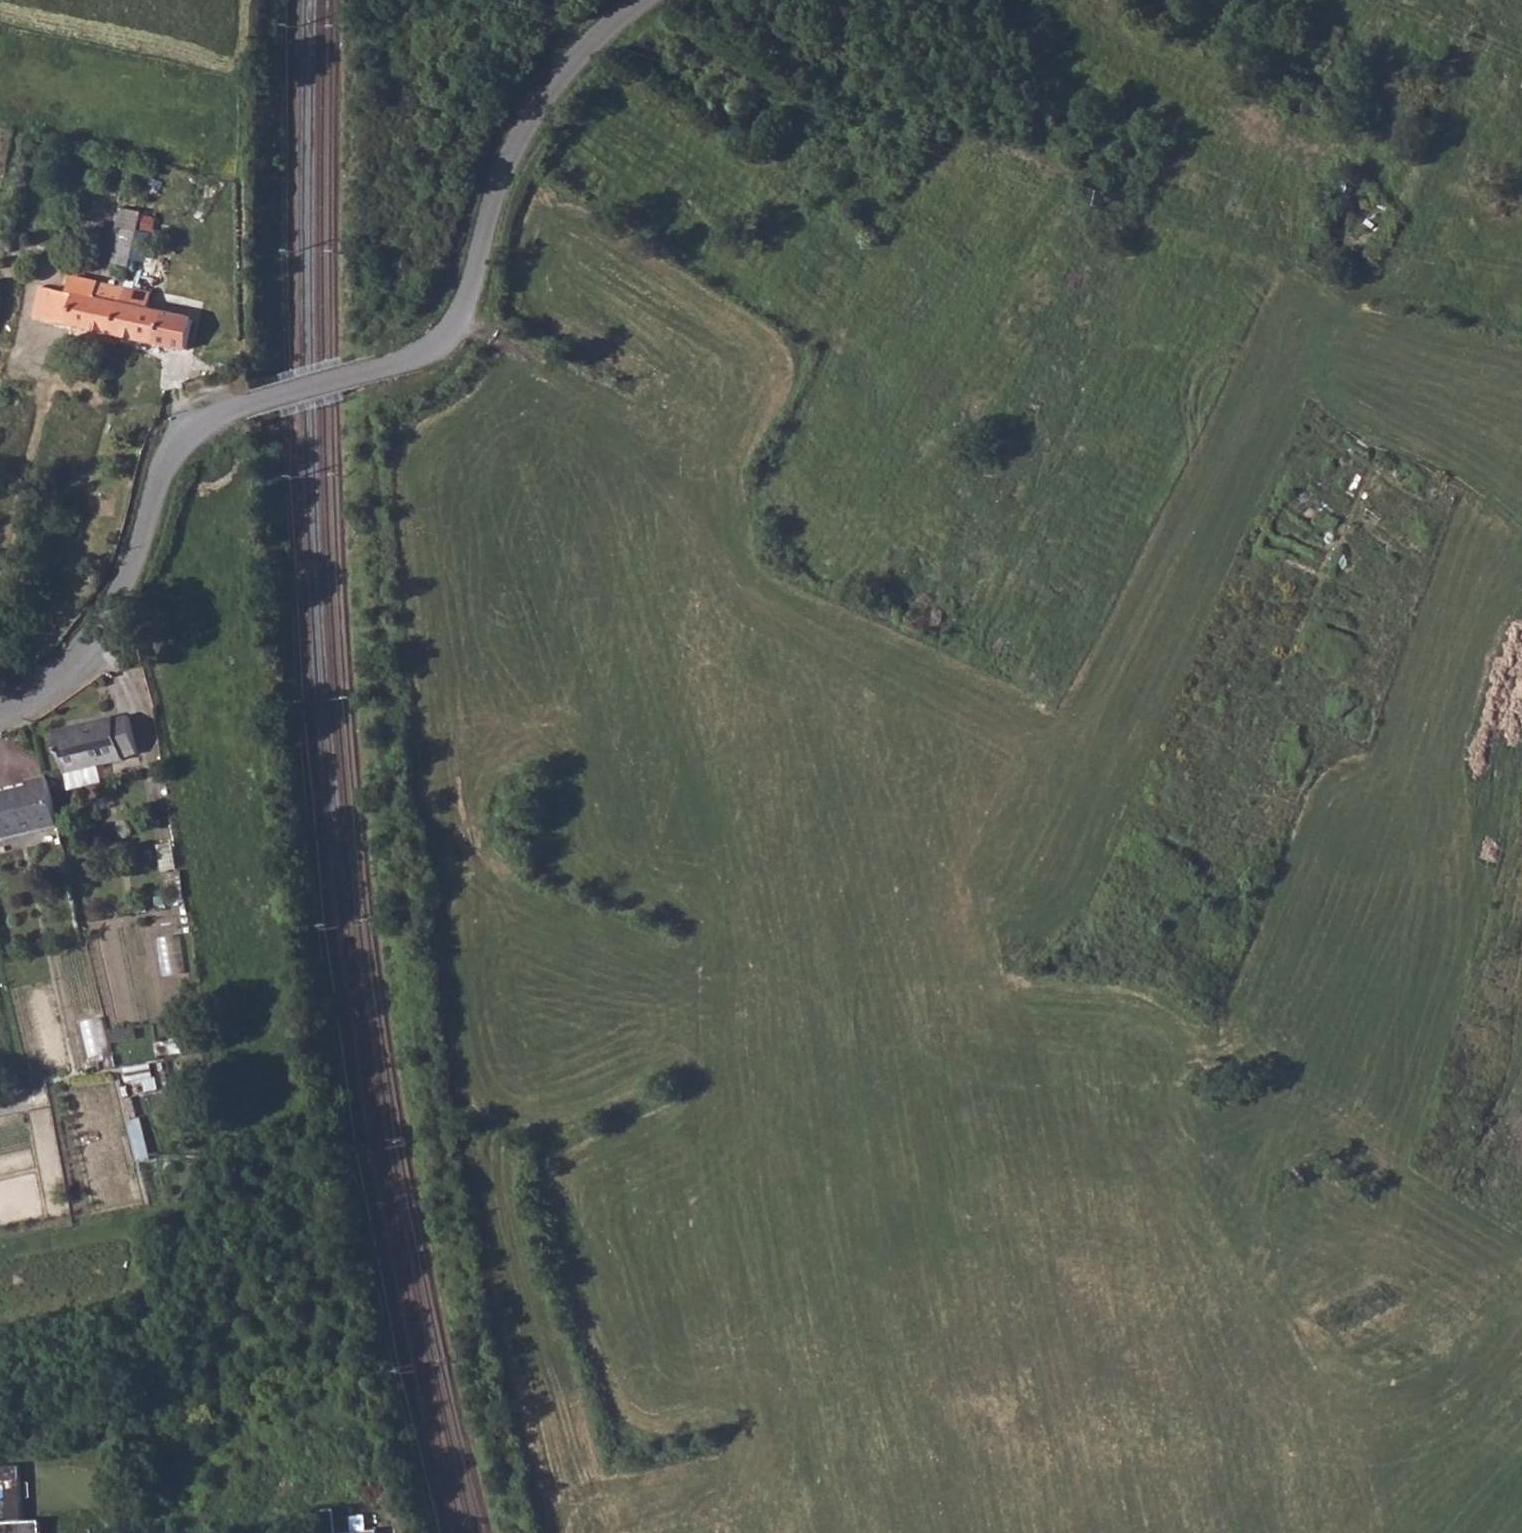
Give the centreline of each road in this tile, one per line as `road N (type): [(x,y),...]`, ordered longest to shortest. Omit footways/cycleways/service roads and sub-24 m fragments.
road 1 (unclassified): [(0,708),(63,667),(118,610),(174,451),(199,427),(393,368),(438,346),(470,293),(497,182),(559,77),(652,0)]
road 2 (track): [(1521,536),(1328,411),(1323,387),(1434,141),(1389,67)]

